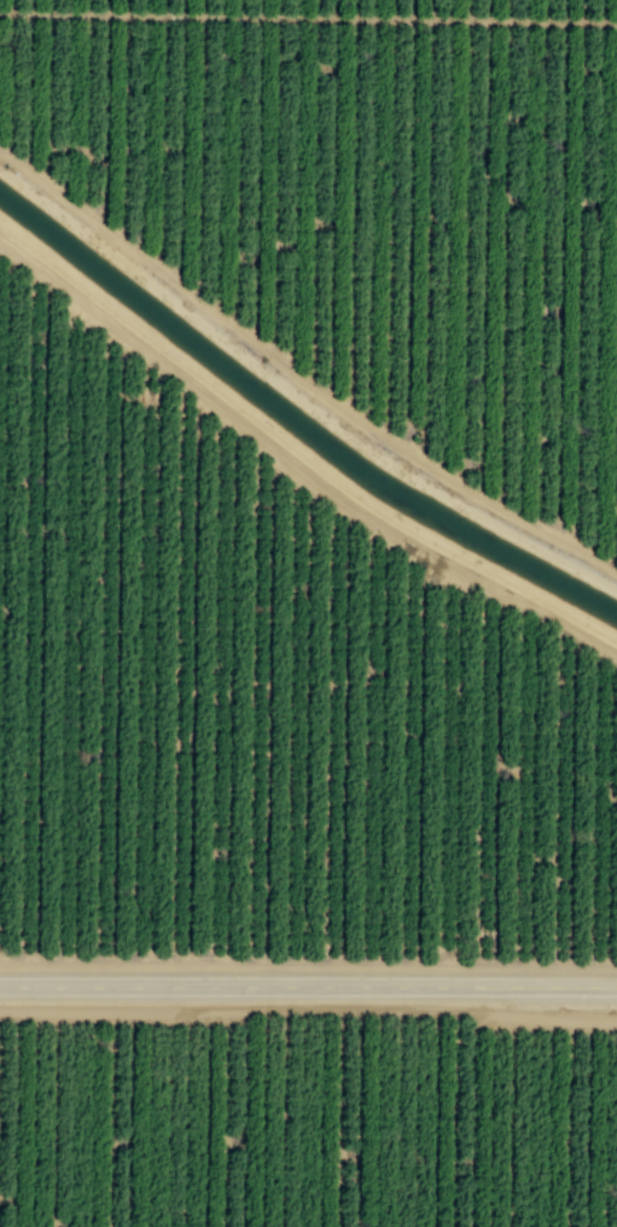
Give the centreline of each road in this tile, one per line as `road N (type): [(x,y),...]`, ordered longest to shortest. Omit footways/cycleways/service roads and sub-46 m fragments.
road 1 (tertiary): [(0,986),(616,987)]

